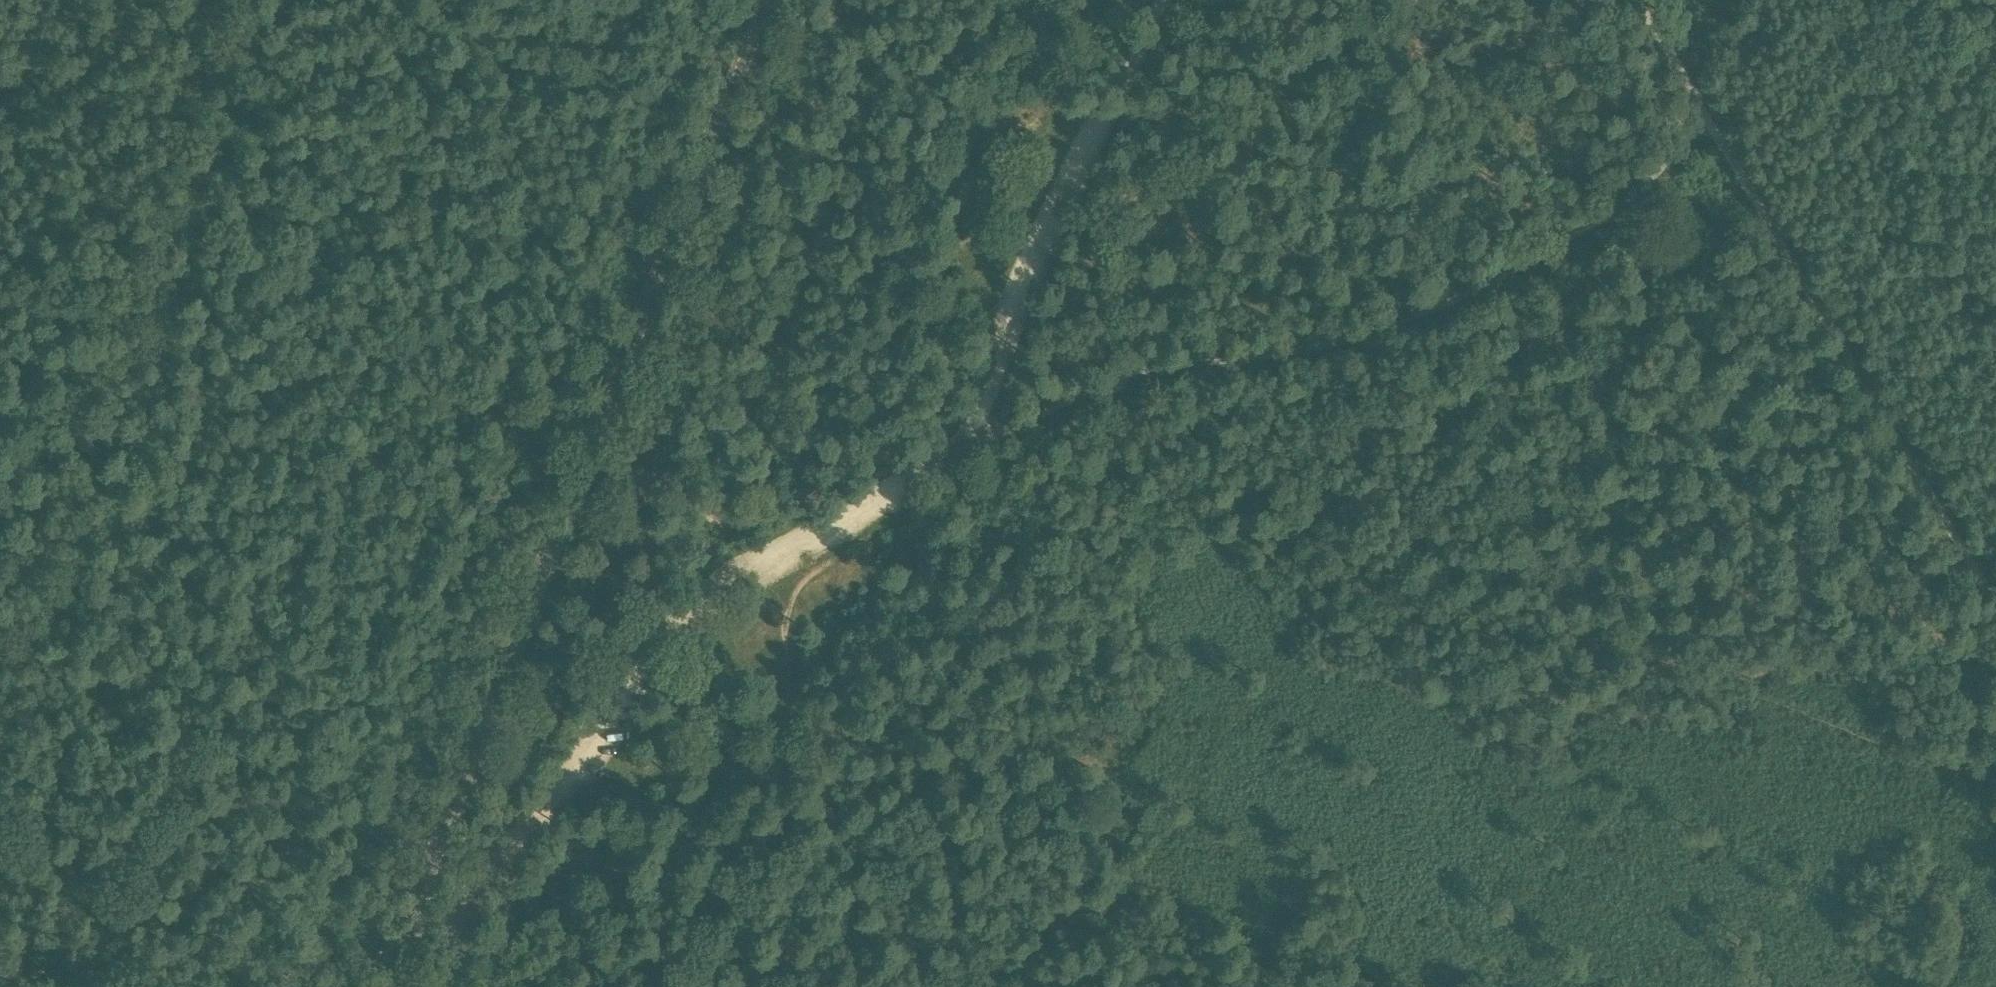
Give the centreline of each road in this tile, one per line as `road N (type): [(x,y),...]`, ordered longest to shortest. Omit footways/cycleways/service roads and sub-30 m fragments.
road 1 (track): [(167,986),(265,613),(380,234),(606,107),(715,61),(742,70)]
road 2 (tertiary): [(378,986),(771,0)]
road 3 (track): [(972,431),(1140,365),(1278,352),(1437,309),(1603,217),(1689,148),(1711,51),(1739,0)]
road 4 (track): [(1995,604),(1639,0)]
road 5 (track): [(172,986),(403,925)]
road 6 (track): [(411,925),(576,986)]
road 7 (track): [(513,841),(465,904),(451,943)]

